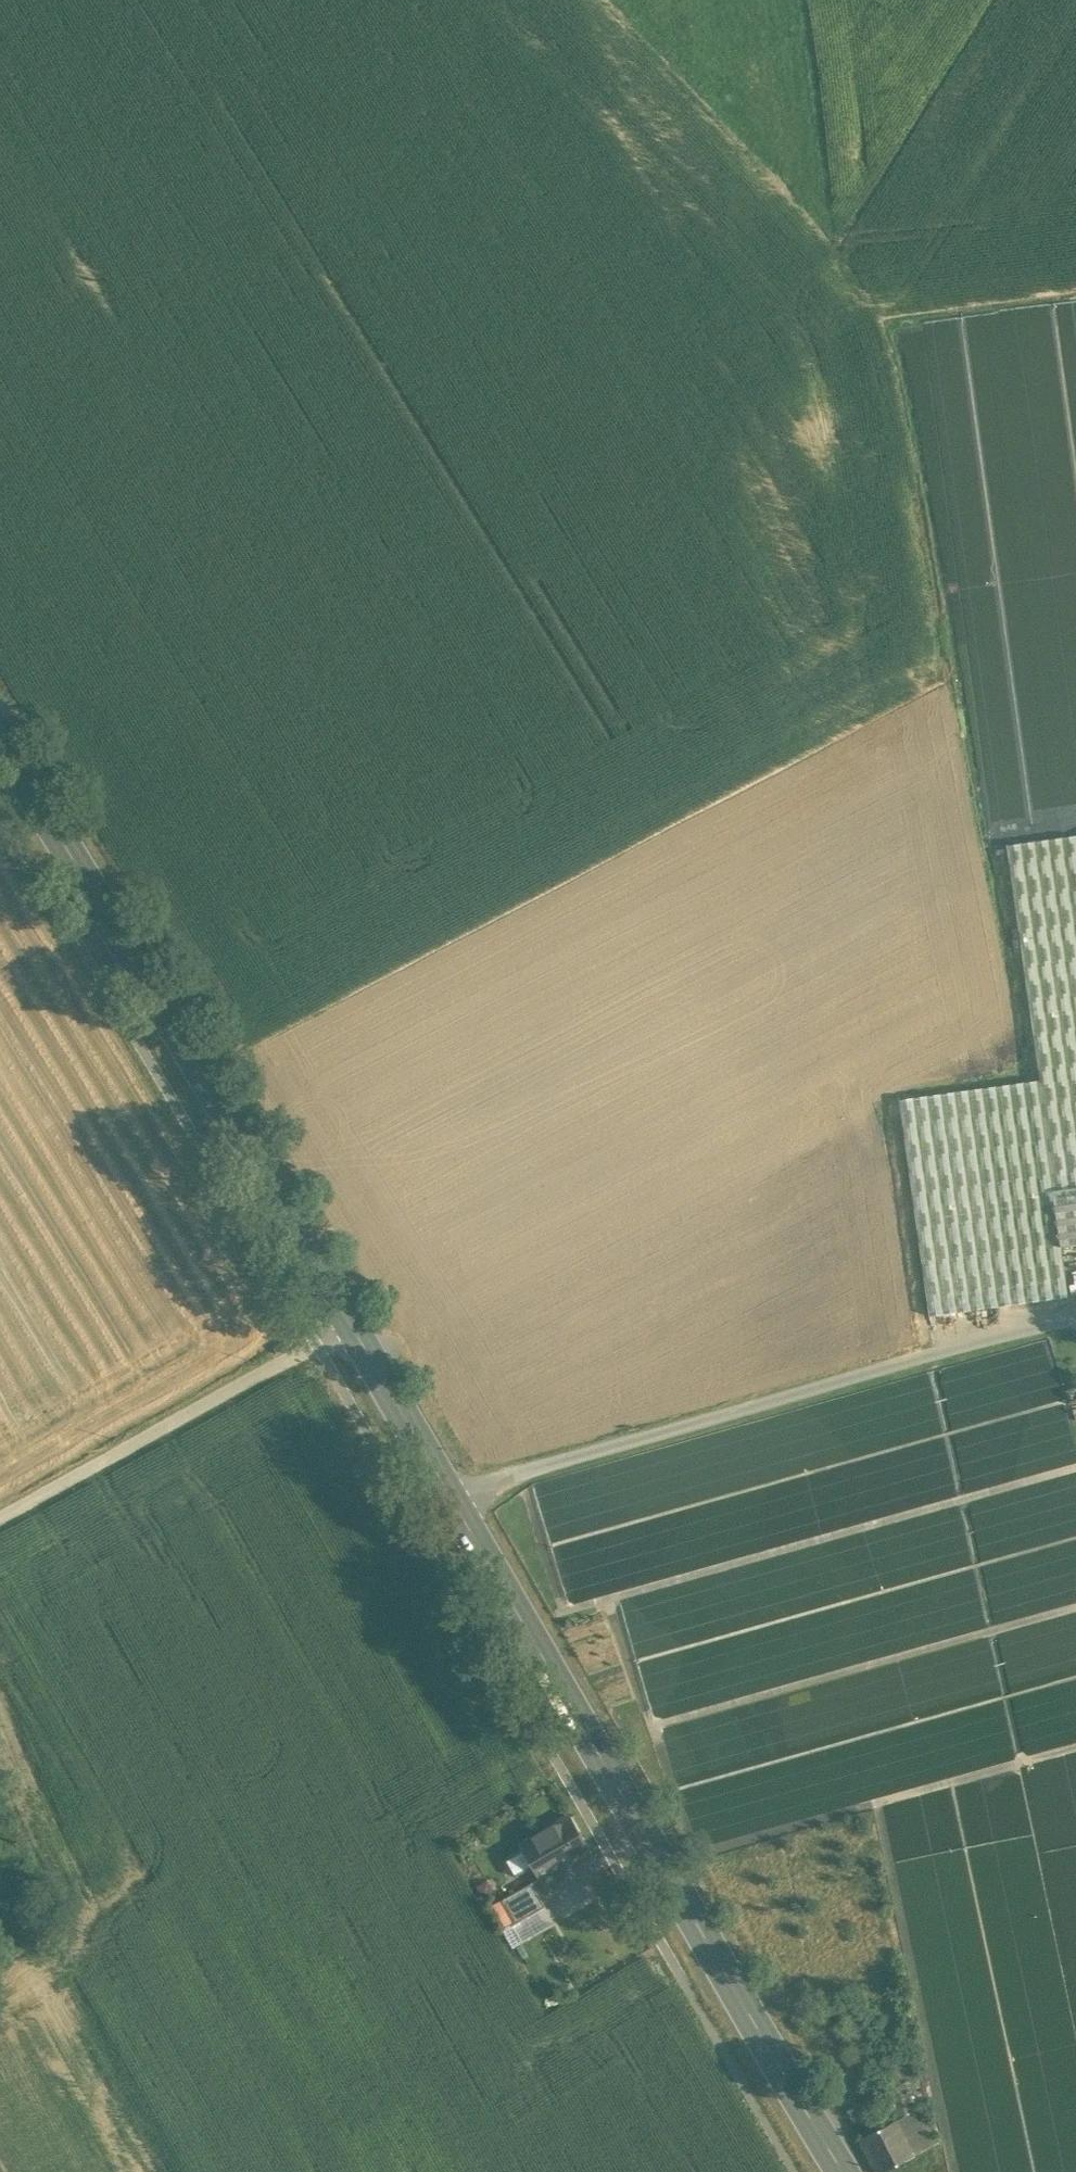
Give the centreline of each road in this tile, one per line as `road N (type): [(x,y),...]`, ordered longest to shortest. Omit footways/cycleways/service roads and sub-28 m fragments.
road 1 (primary): [(348,1322),(844,2171)]
road 2 (primary): [(0,749),(348,1322)]
road 3 (track): [(1075,1313),(928,1346),(450,1495)]
road 4 (unclassified): [(348,1322),(0,1520)]

